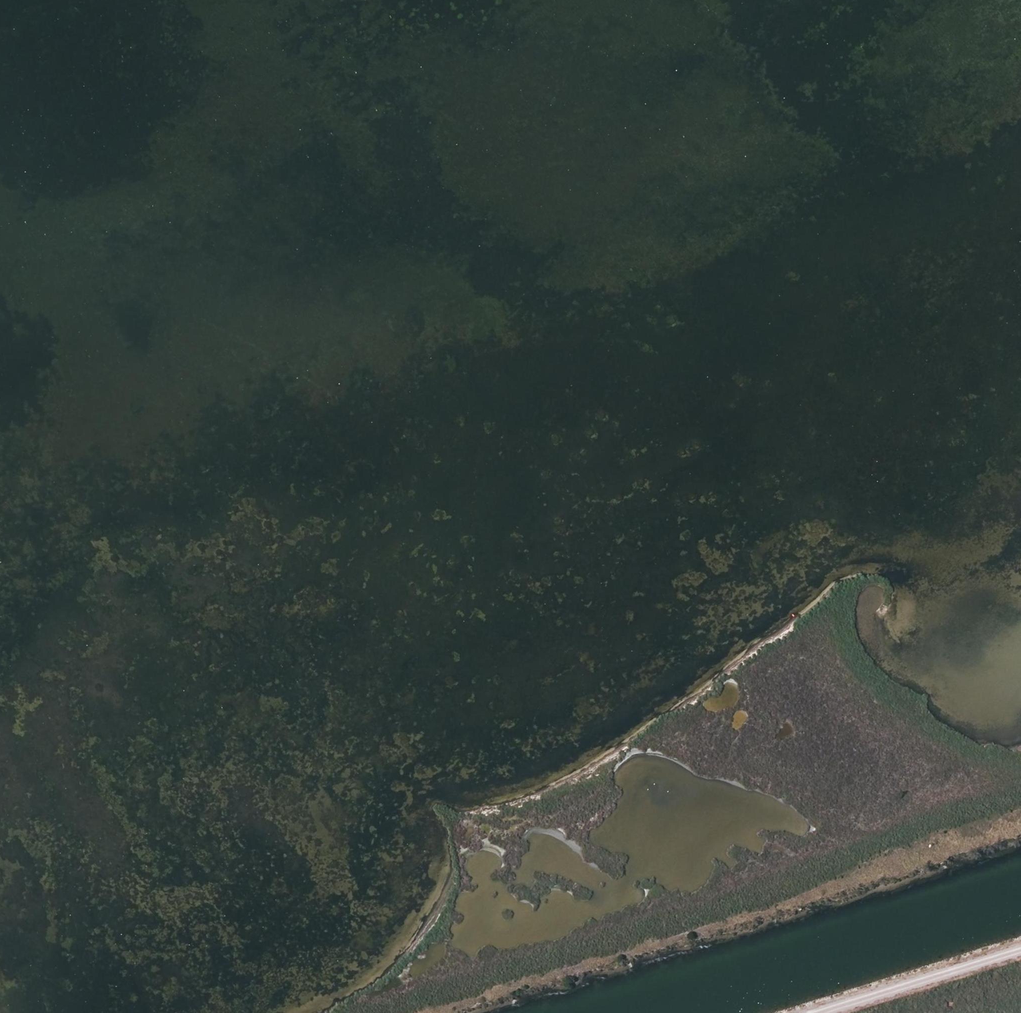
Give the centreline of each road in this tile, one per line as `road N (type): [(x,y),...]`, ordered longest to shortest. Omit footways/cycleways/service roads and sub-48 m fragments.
road 1 (track): [(1020,944),(799,1012)]

